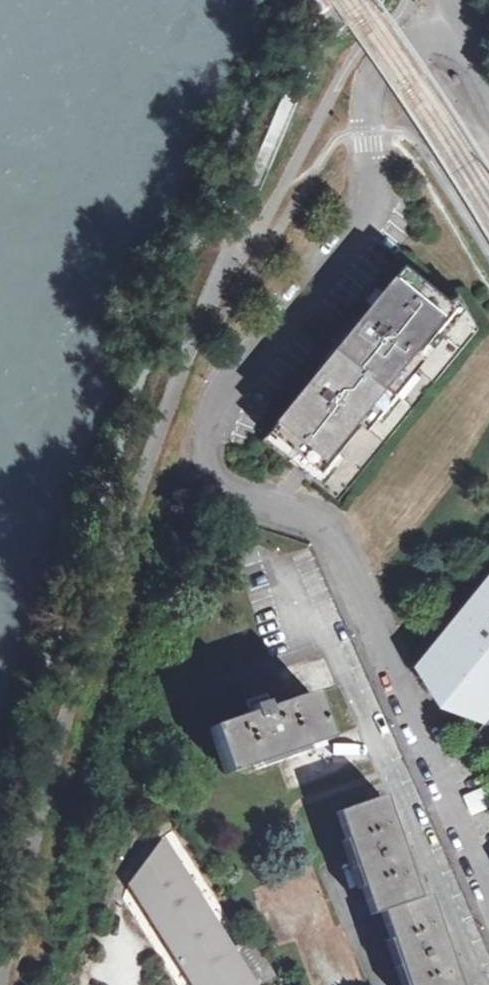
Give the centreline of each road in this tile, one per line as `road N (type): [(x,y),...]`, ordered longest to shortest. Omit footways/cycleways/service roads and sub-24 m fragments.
road 1 (residential): [(205,437),(213,476),(327,531),(488,887)]
road 2 (unclassified): [(463,46),(417,45),(376,75),(371,195),(238,369),(205,437)]
road 3 (residential): [(319,645),(475,984)]

